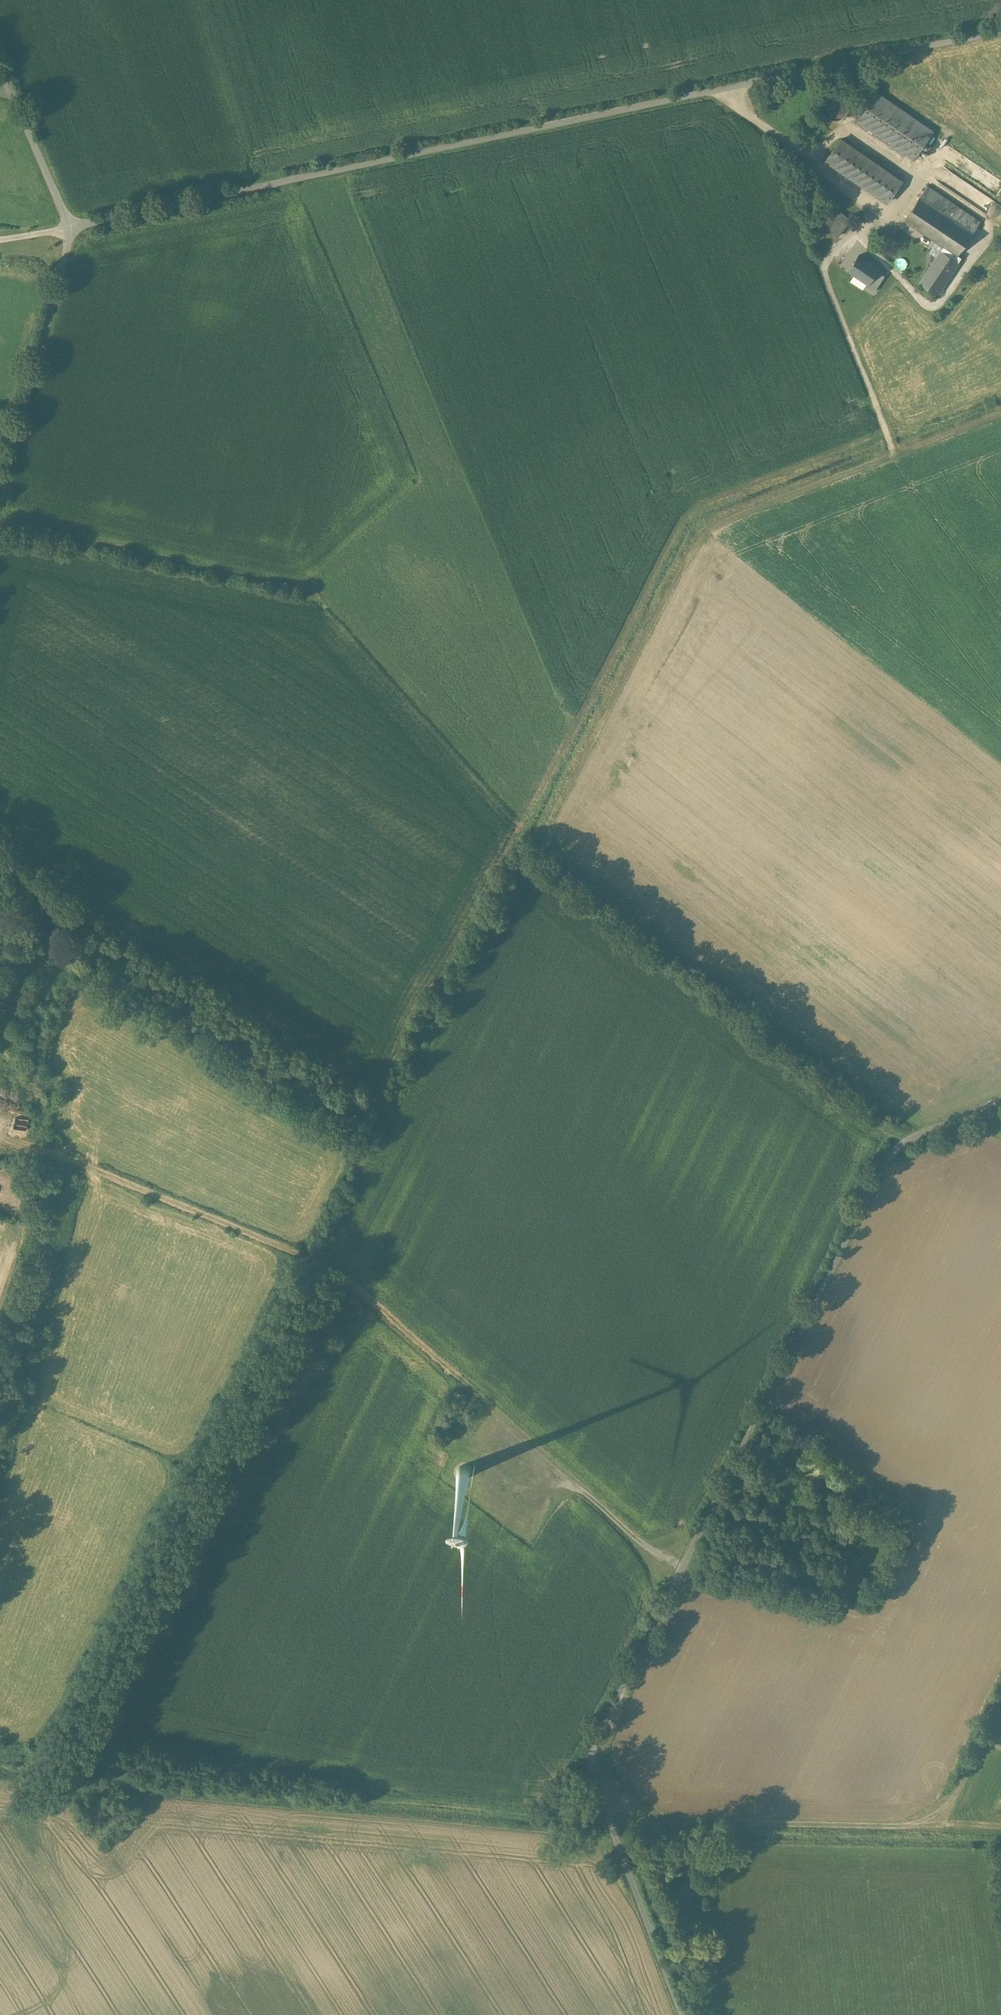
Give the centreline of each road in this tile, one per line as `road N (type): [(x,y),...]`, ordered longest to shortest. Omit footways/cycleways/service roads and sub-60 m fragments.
road 1 (unclassified): [(1000,1102),(916,1137),(885,1163),(593,1737),(597,1790),(683,2014)]
road 2 (unclassified): [(1000,30),(73,227)]
road 3 (track): [(597,1790),(650,1825),(917,1834),(955,1803),(1000,1712)]
road 4 (unclassified): [(73,227),(0,502)]
road 5 (track): [(875,205),(821,269),(890,441)]
road 6 (unclassified): [(0,70),(73,227)]
road 7 (track): [(678,1571),(540,1468)]

